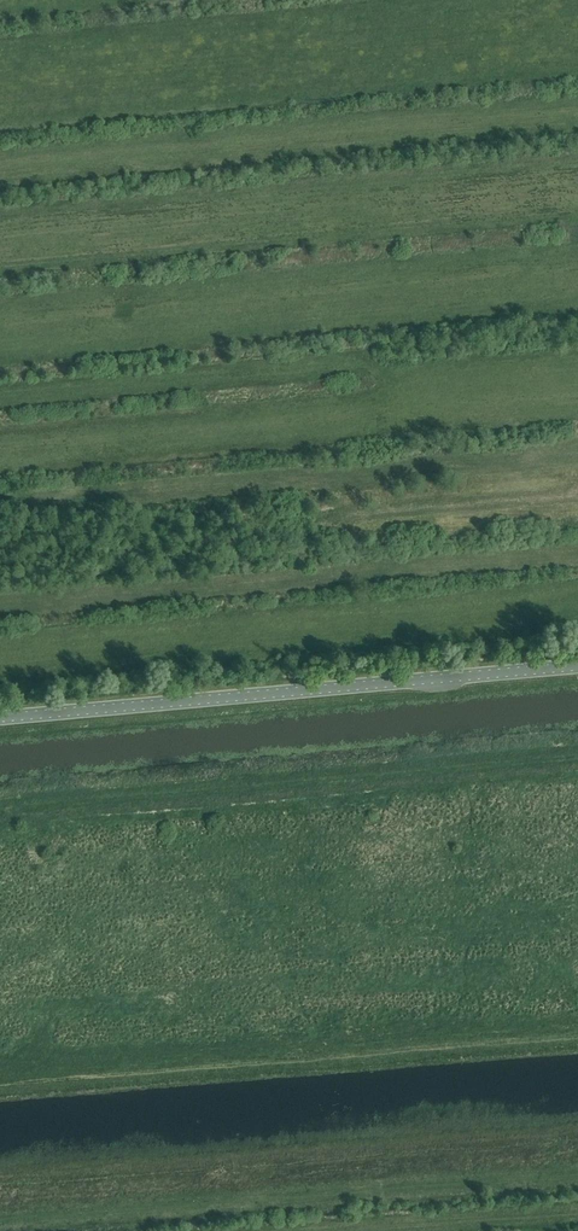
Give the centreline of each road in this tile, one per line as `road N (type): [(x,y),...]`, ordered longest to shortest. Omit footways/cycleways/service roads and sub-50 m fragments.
road 1 (tertiary): [(0,717),(577,665)]

